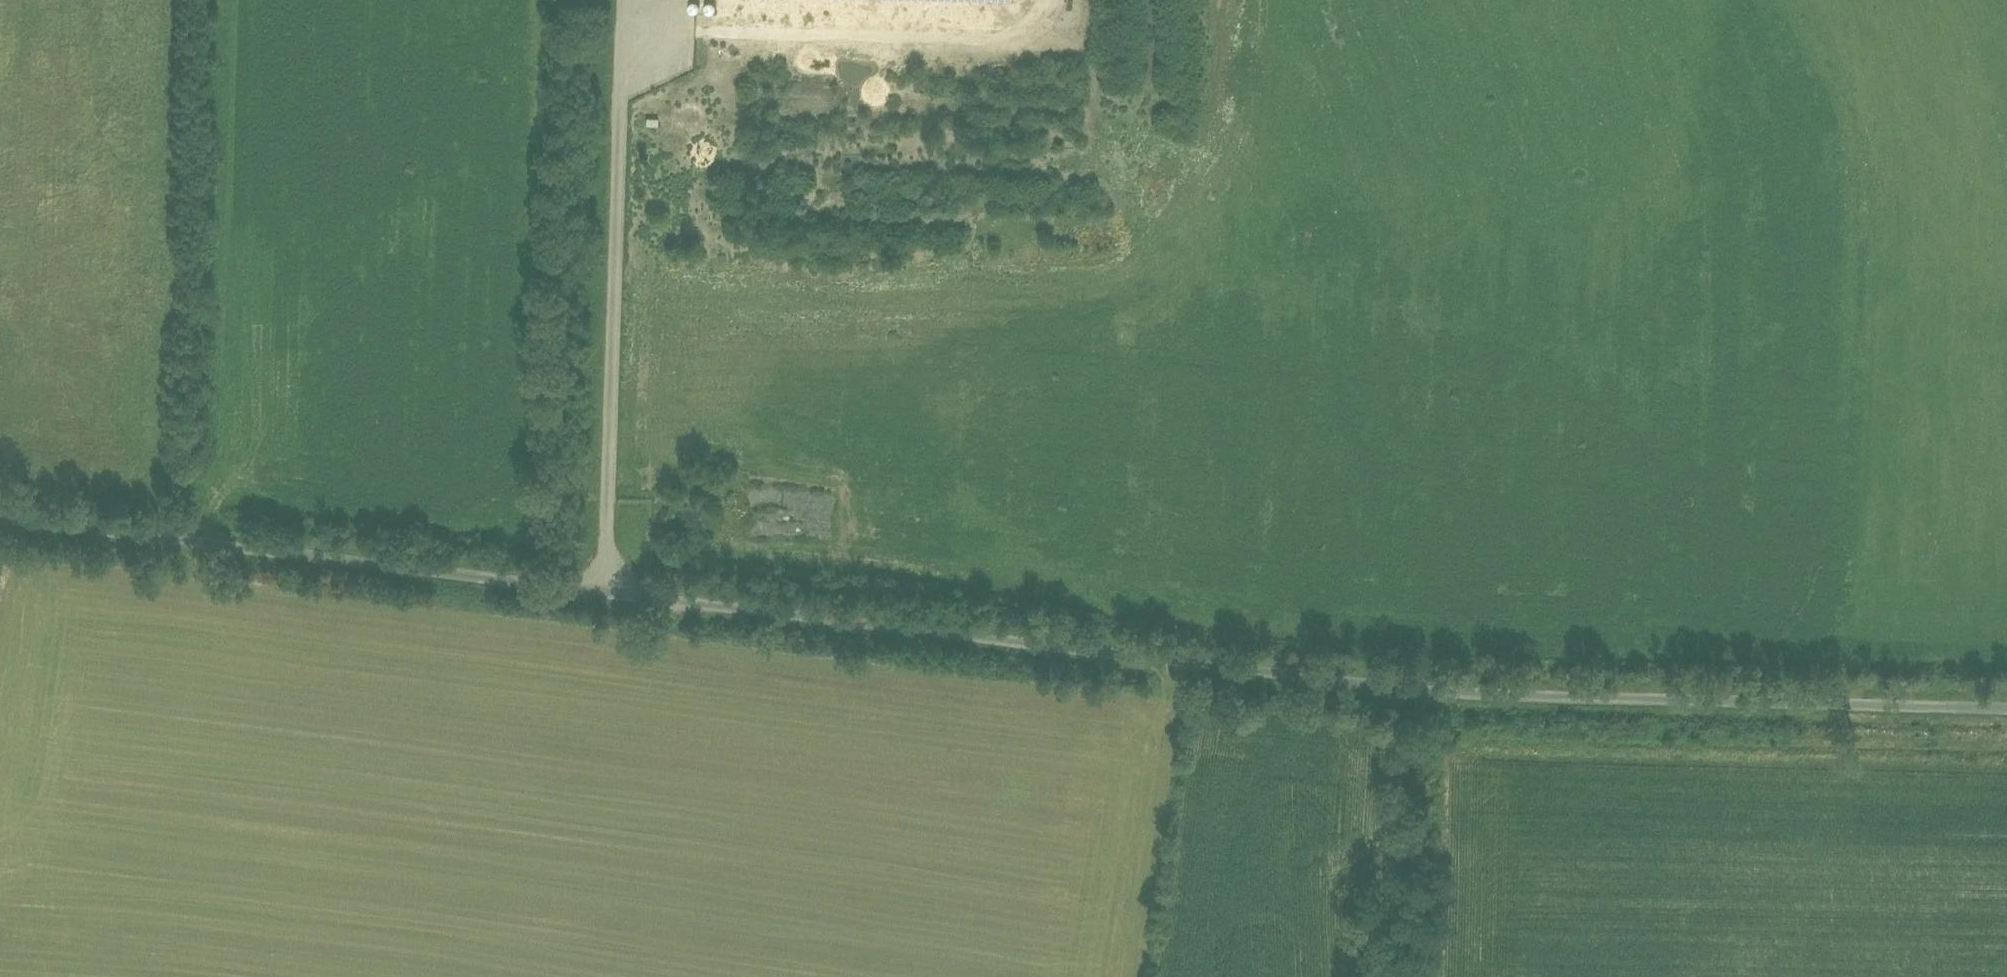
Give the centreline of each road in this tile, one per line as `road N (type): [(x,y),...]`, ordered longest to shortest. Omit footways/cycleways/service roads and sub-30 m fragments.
road 1 (residential): [(2006,719),(1388,692),(0,521)]

